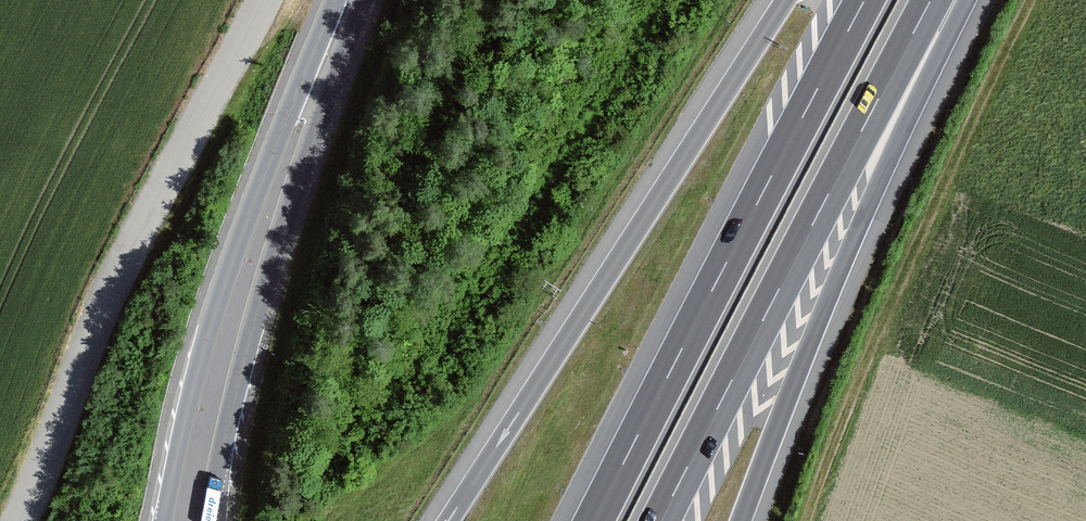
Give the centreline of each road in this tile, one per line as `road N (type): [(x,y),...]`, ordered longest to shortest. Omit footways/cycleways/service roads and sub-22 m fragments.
road 1 (motorway): [(786,0),(449,520)]
road 2 (motorway): [(661,520),(931,0)]
road 3 (motorway): [(864,0),(595,520)]
road 4 (track): [(804,520),(879,323),(1030,0)]
road 5 (motorway): [(741,520),(954,0)]
road 6 (secondary): [(322,73),(267,167),(237,249),(194,382),(163,520)]
road 7 (secondary): [(211,520),(237,393),(322,73)]

